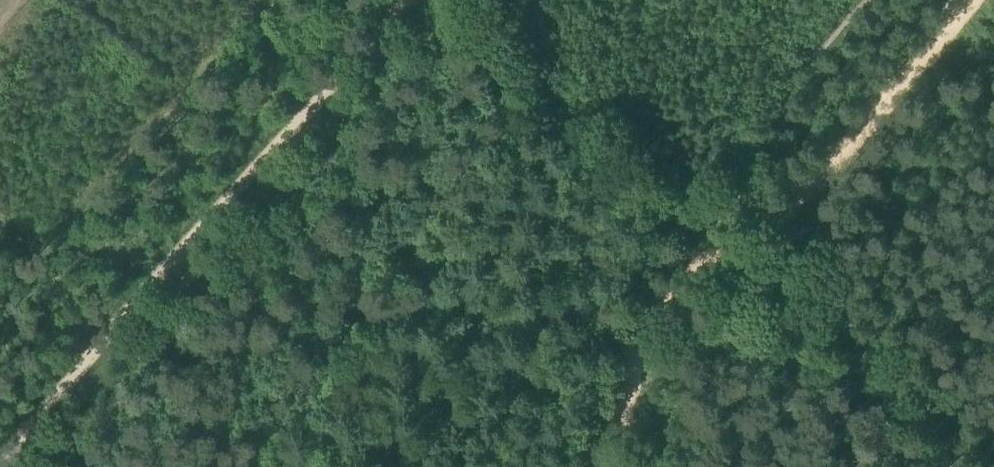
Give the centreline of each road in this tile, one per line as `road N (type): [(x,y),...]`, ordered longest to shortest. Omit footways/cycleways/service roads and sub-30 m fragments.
road 1 (track): [(407,0),(0,459)]
road 2 (track): [(963,0),(783,211),(668,279),(594,466)]
road 3 (track): [(783,211),(777,254),(784,319),(949,466)]

